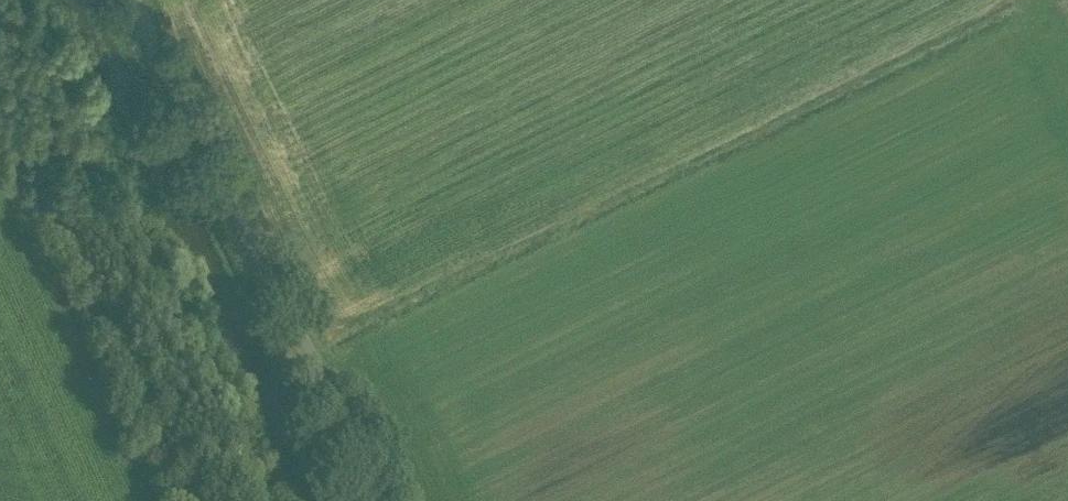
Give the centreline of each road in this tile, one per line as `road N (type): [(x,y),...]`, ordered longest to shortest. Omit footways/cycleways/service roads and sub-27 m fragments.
road 1 (unclassified): [(380,500),(132,0)]

